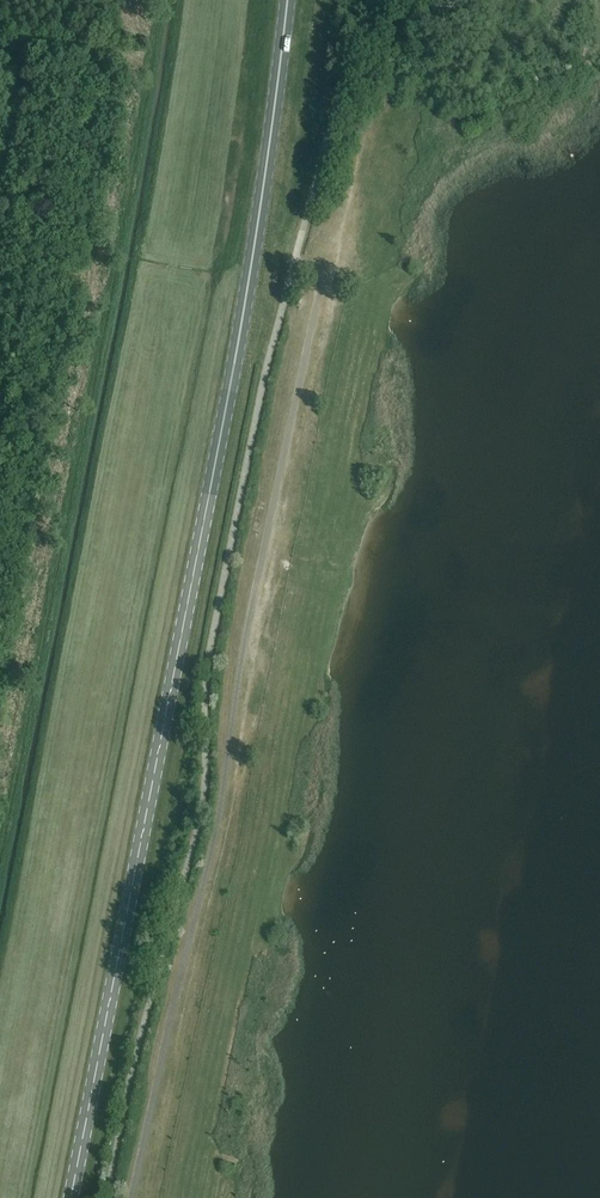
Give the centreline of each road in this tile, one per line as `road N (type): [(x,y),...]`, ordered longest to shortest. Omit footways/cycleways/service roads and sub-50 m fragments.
road 1 (primary): [(71,1197),(237,352),(288,0)]
road 2 (track): [(0,845),(158,0)]
road 3 (track): [(0,53),(147,79)]

